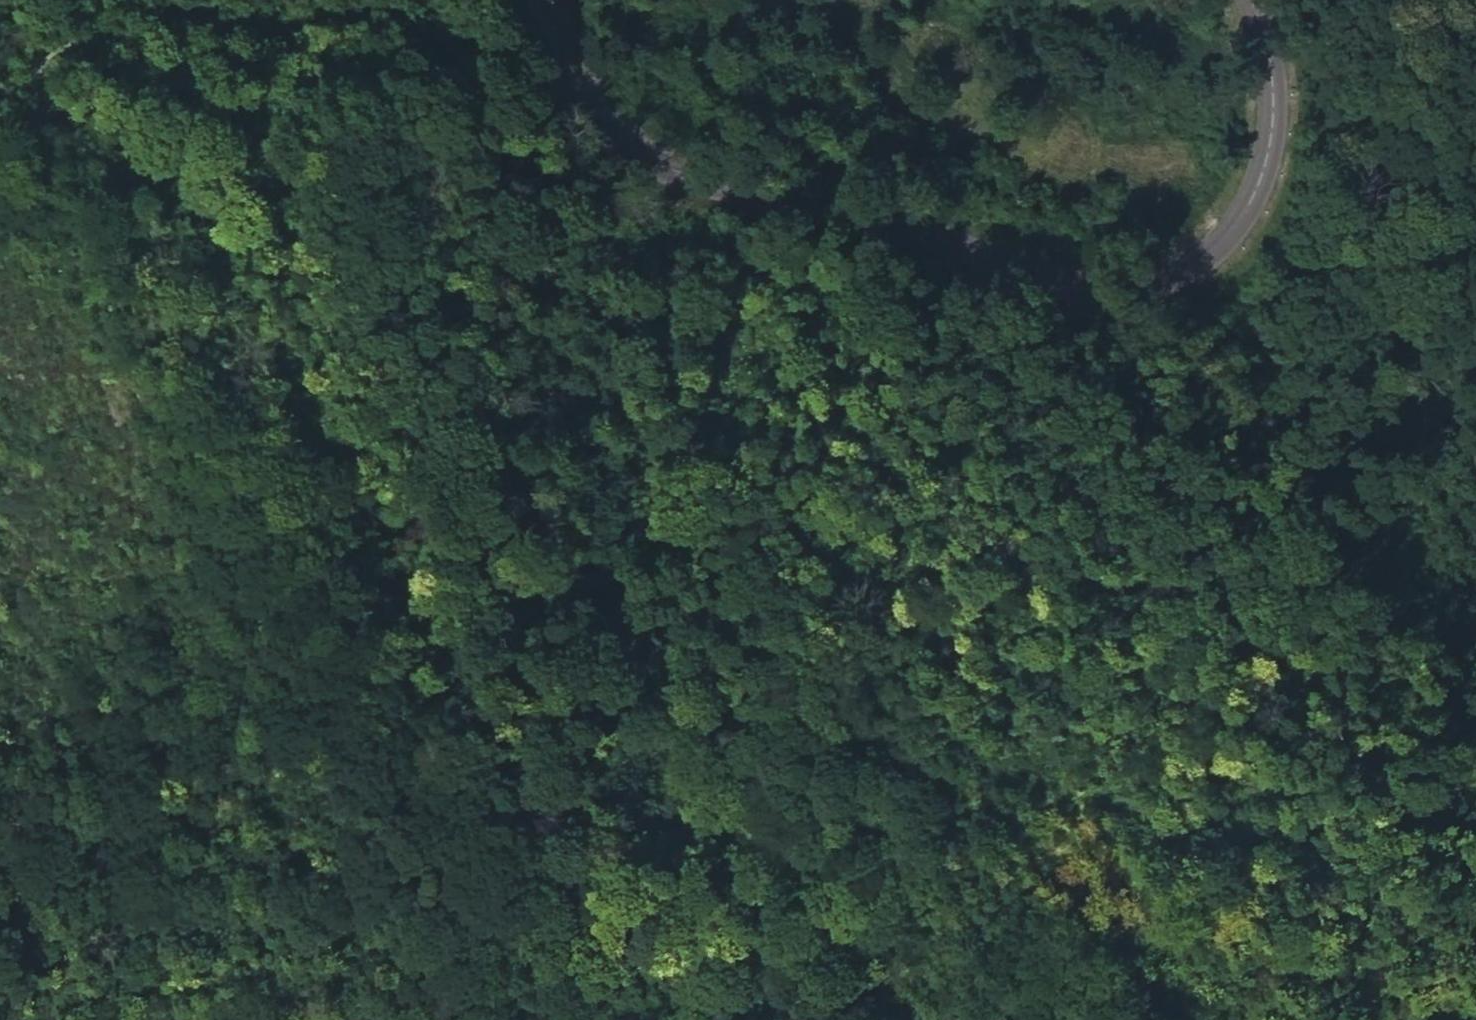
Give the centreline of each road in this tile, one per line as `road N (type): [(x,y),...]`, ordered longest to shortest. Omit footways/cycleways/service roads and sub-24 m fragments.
road 1 (secondary): [(1260,0),(1279,50),(1281,96),(1244,221),(1212,263),(1173,288),(1123,299),(955,238),(732,206),(682,184),(624,137),(574,72),(535,0)]
road 2 (track): [(1266,10),(1064,0)]

